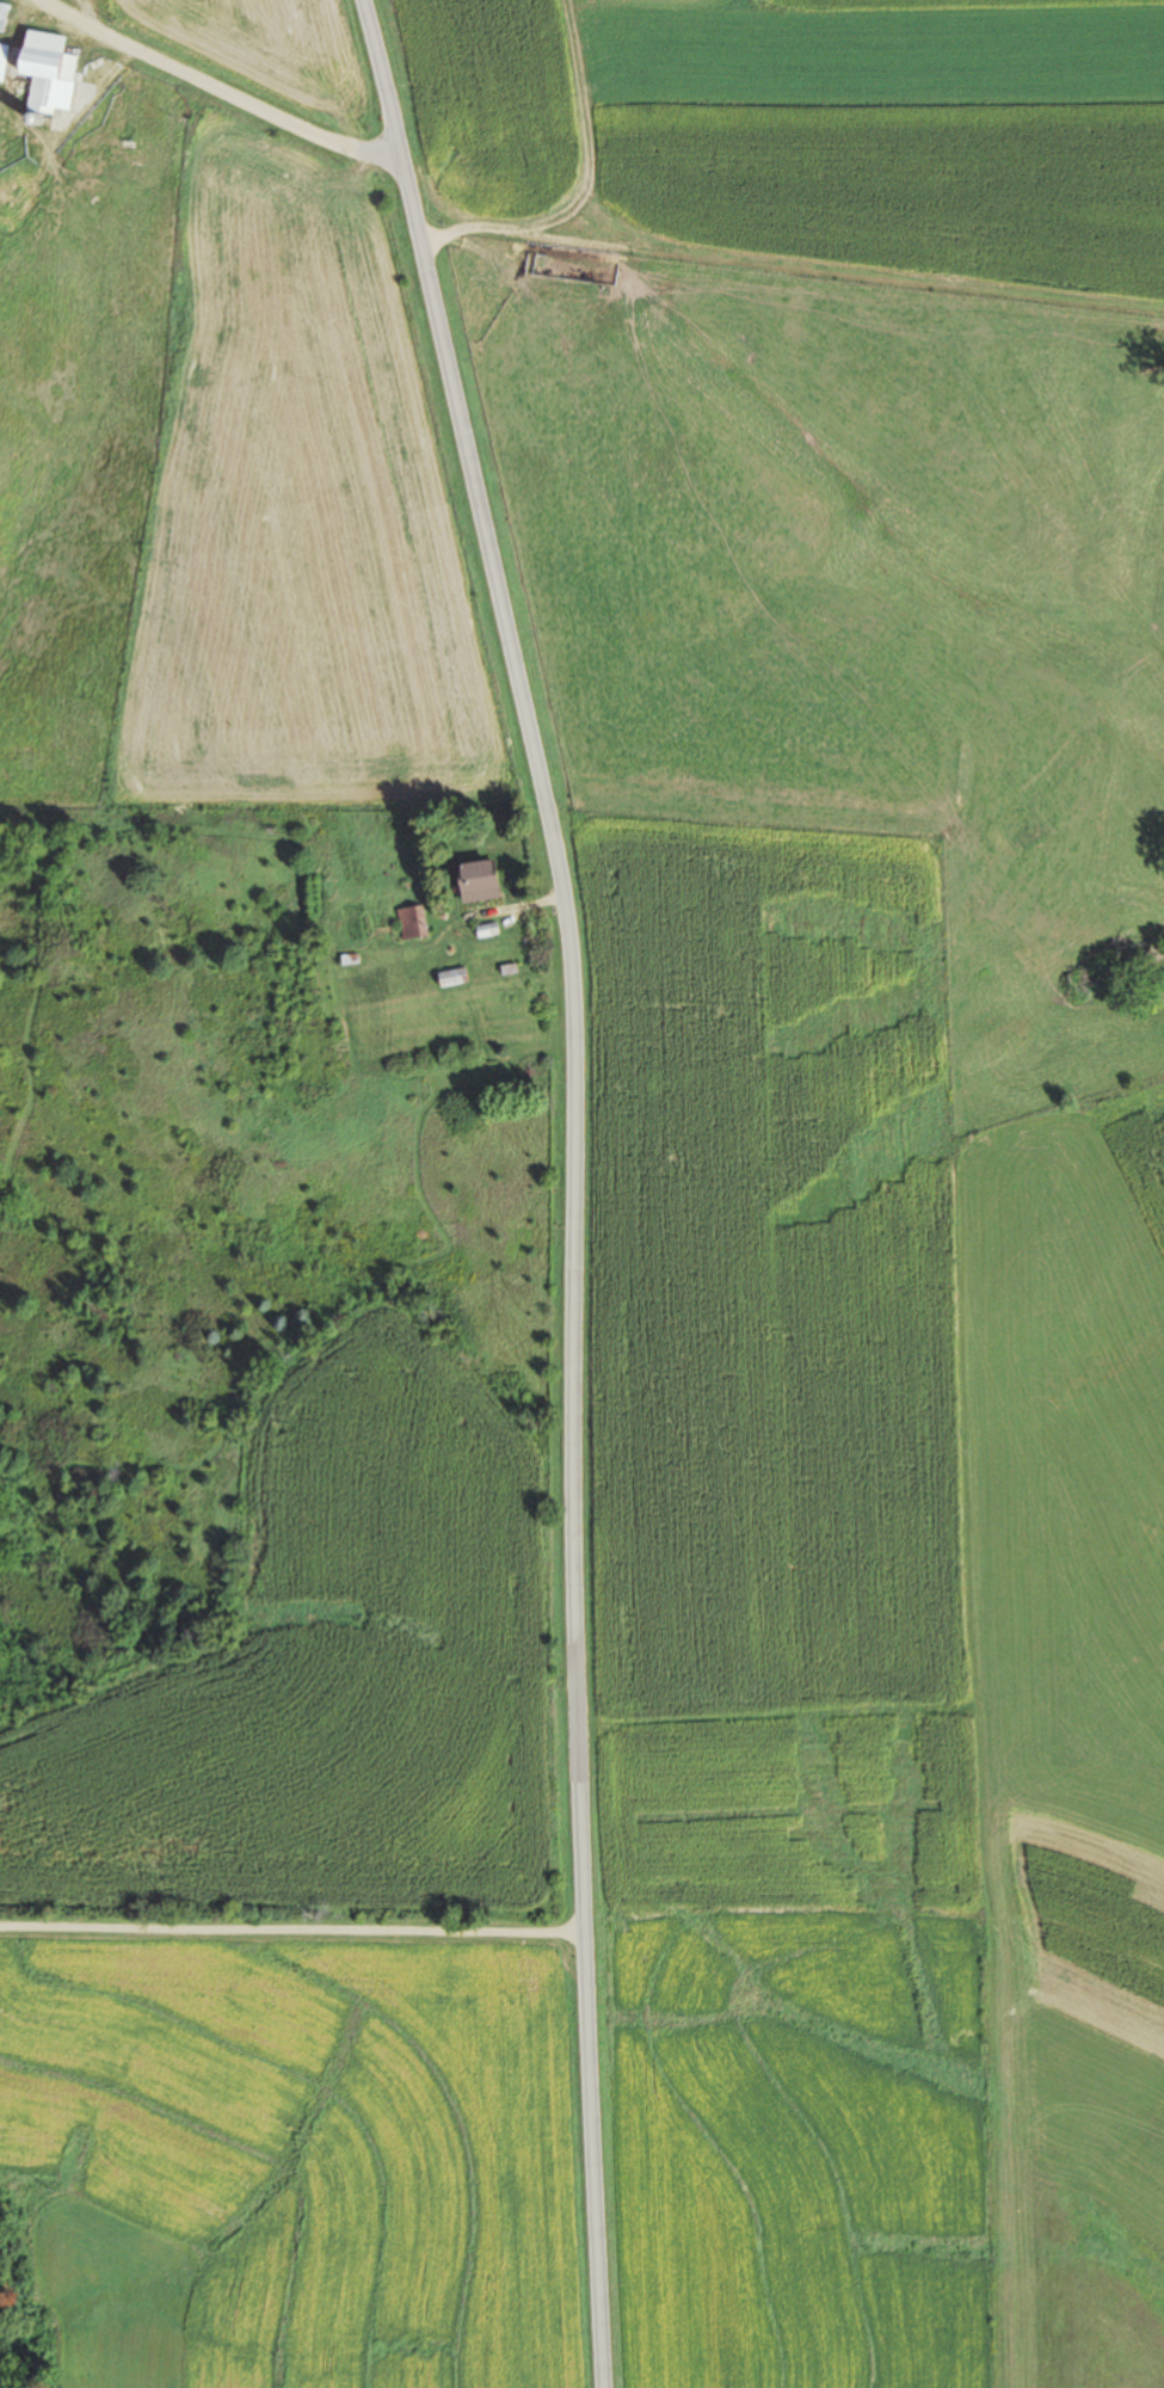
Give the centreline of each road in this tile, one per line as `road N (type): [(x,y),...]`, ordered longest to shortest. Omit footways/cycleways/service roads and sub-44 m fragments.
road 1 (residential): [(553,2387),(584,1931),(525,933),(486,765),(402,166),(362,0)]
road 2 (residential): [(486,765),(1031,824),(1163,811)]
road 3 (residential): [(402,166),(208,84),(50,0)]

